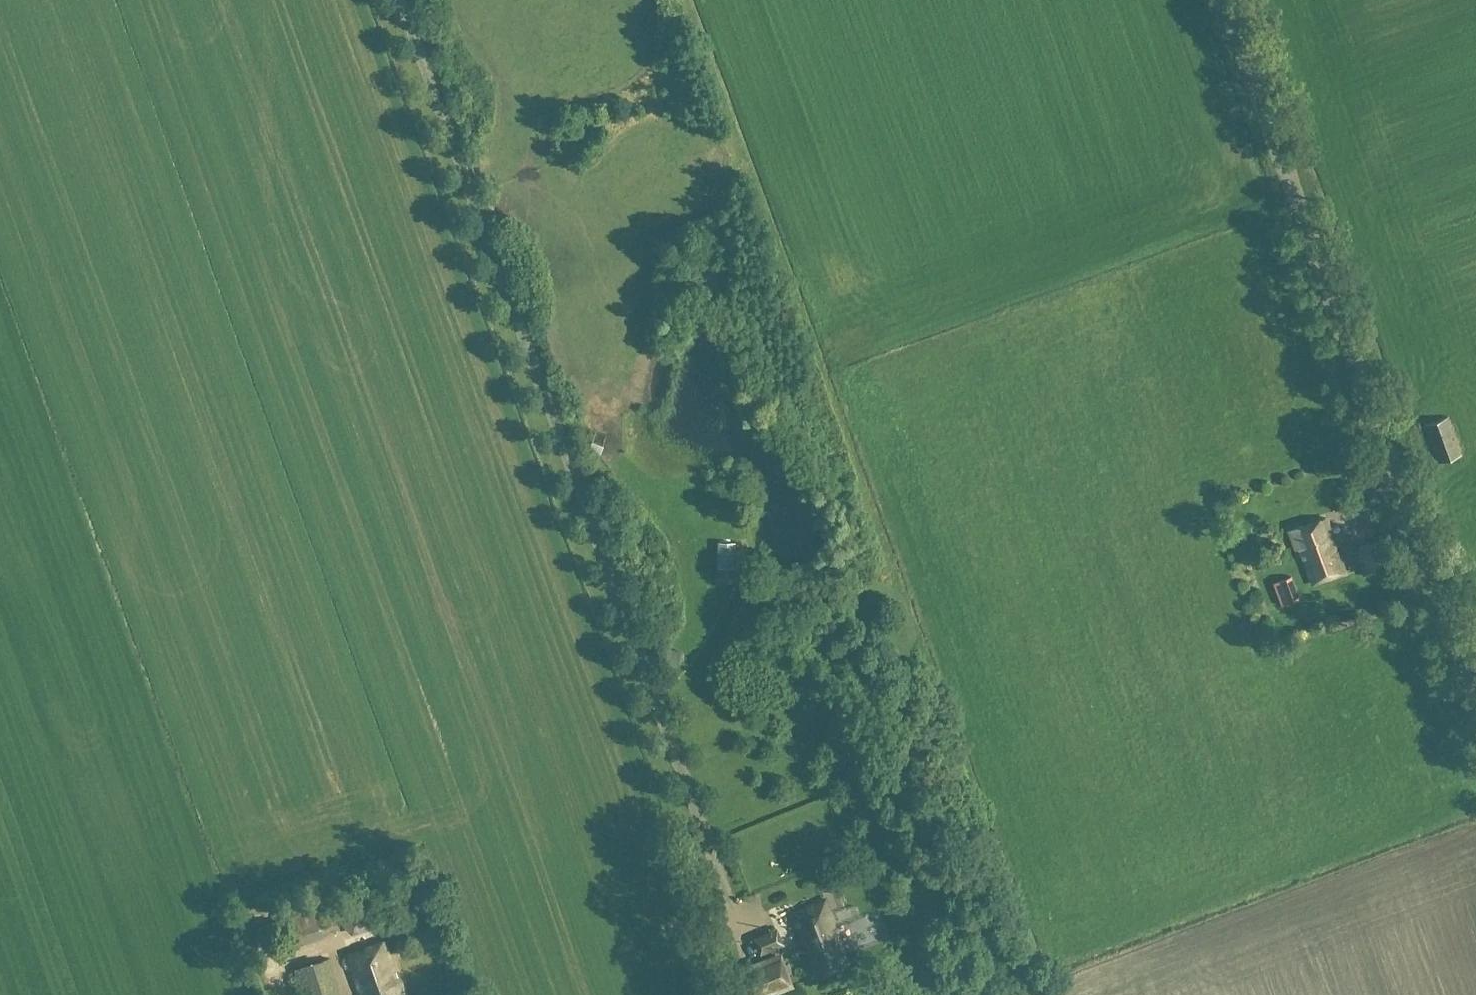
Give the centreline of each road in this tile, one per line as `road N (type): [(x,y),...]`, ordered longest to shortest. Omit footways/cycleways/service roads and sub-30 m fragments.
road 1 (unclassified): [(1475,704),(1228,0)]

